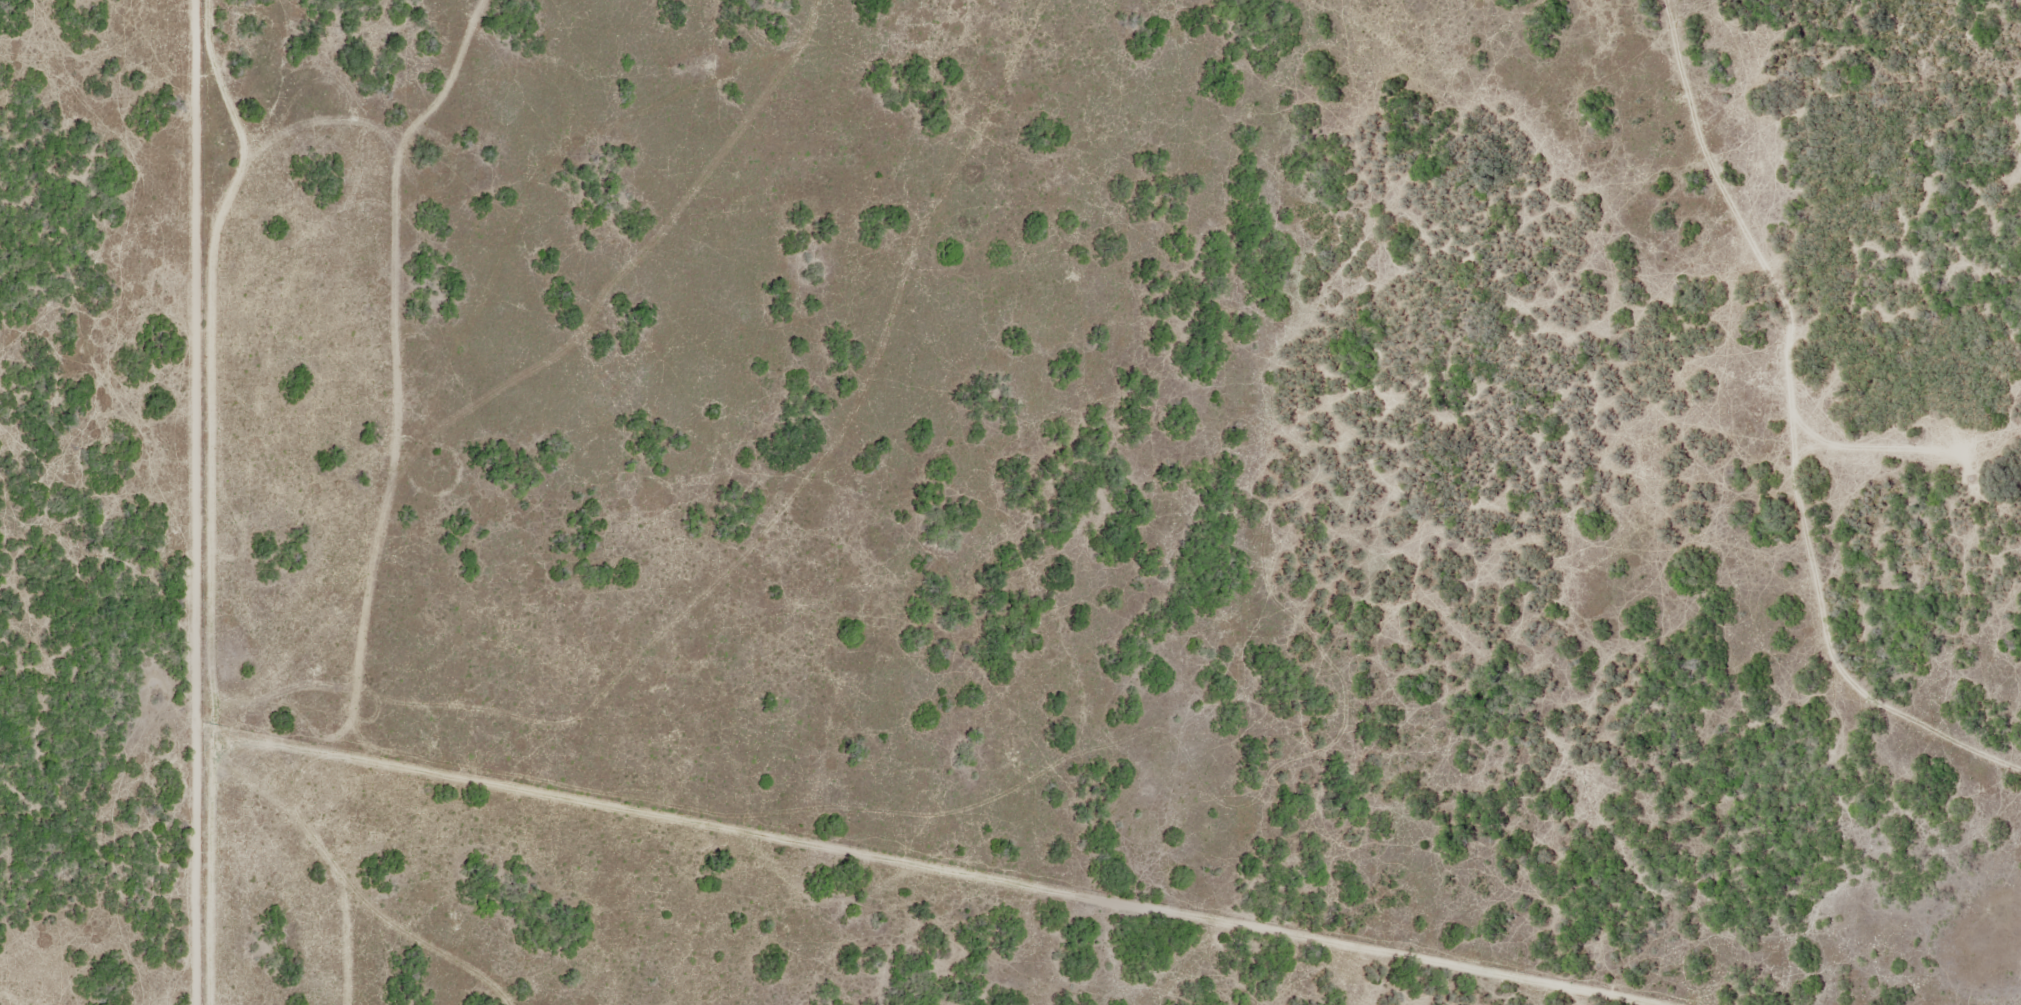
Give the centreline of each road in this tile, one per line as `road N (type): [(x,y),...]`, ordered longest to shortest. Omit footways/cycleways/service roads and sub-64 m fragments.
road 1 (residential): [(2020,753),(1901,708),(1844,636),(1801,410),(1687,0)]
road 2 (residential): [(2020,415),(1944,443),(1801,410)]

